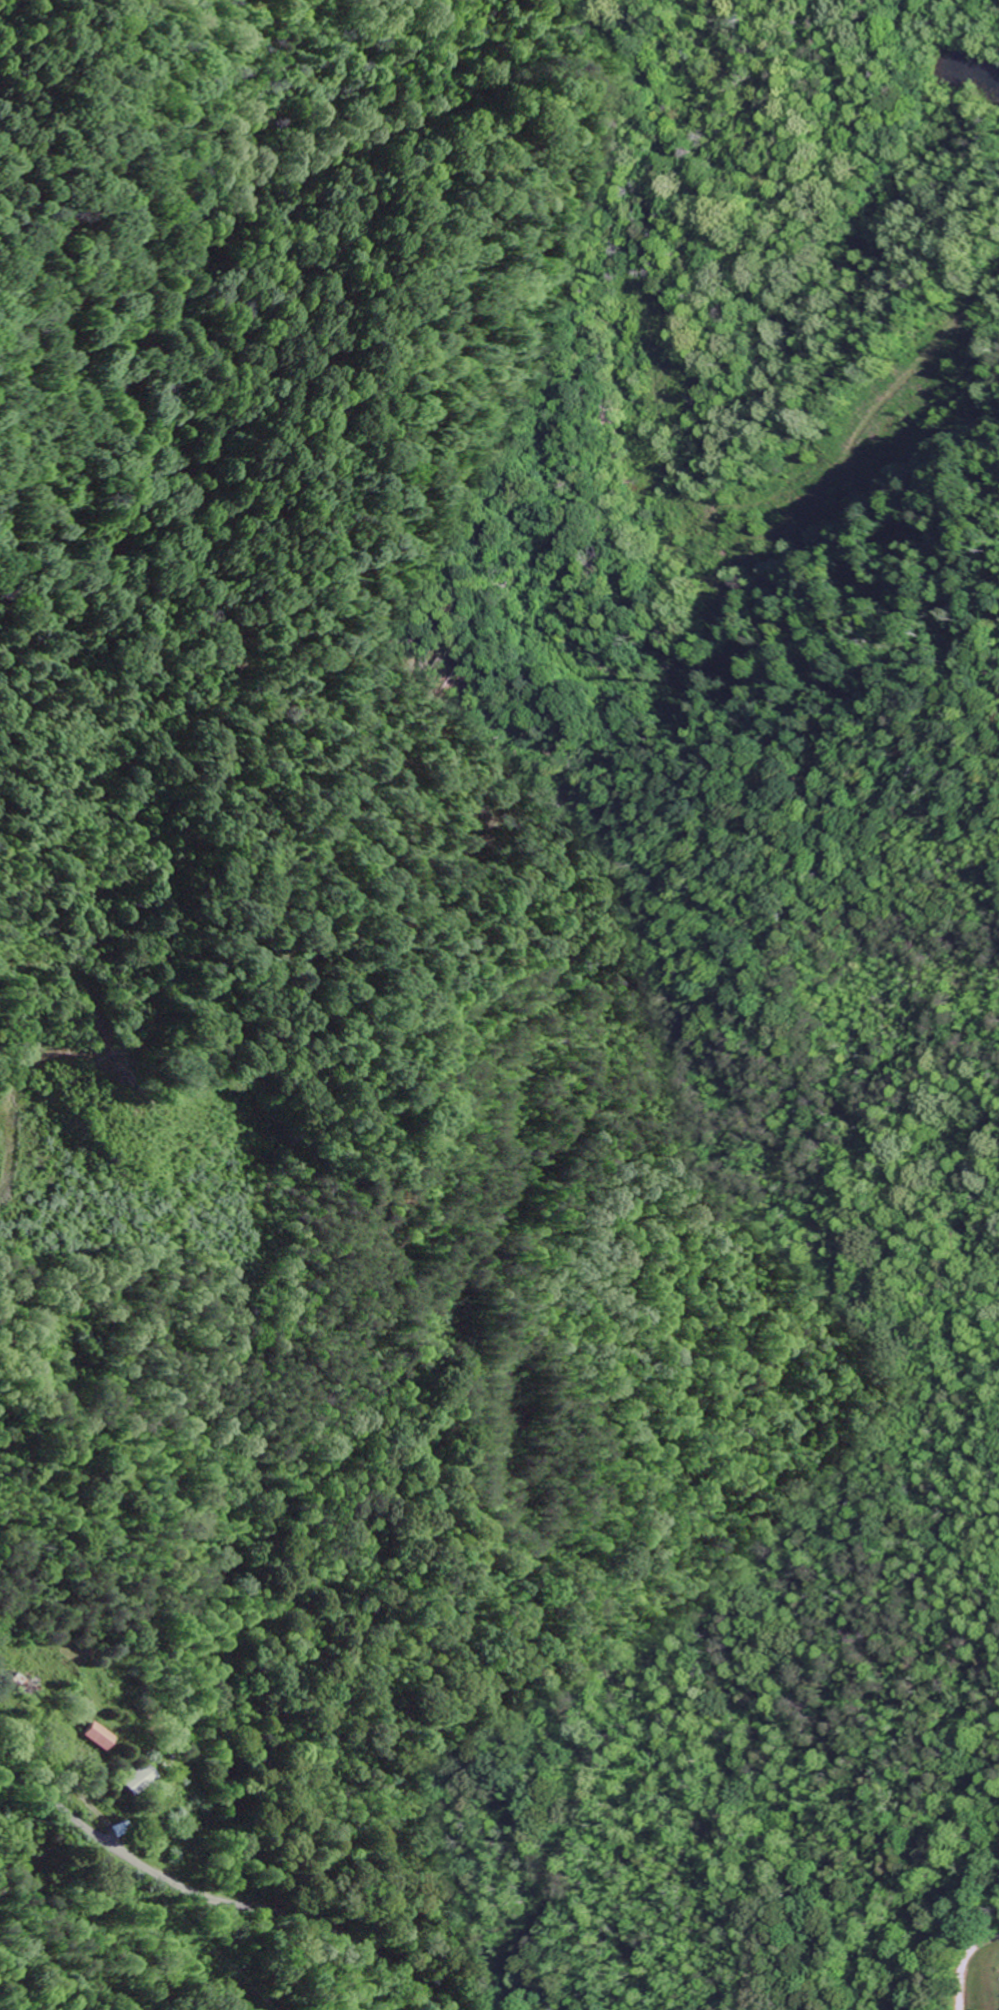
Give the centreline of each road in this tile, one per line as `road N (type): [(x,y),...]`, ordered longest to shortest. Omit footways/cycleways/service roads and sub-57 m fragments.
road 1 (residential): [(456,2009),(343,1936),(271,1910),(221,1903),(151,1873),(0,1766)]

